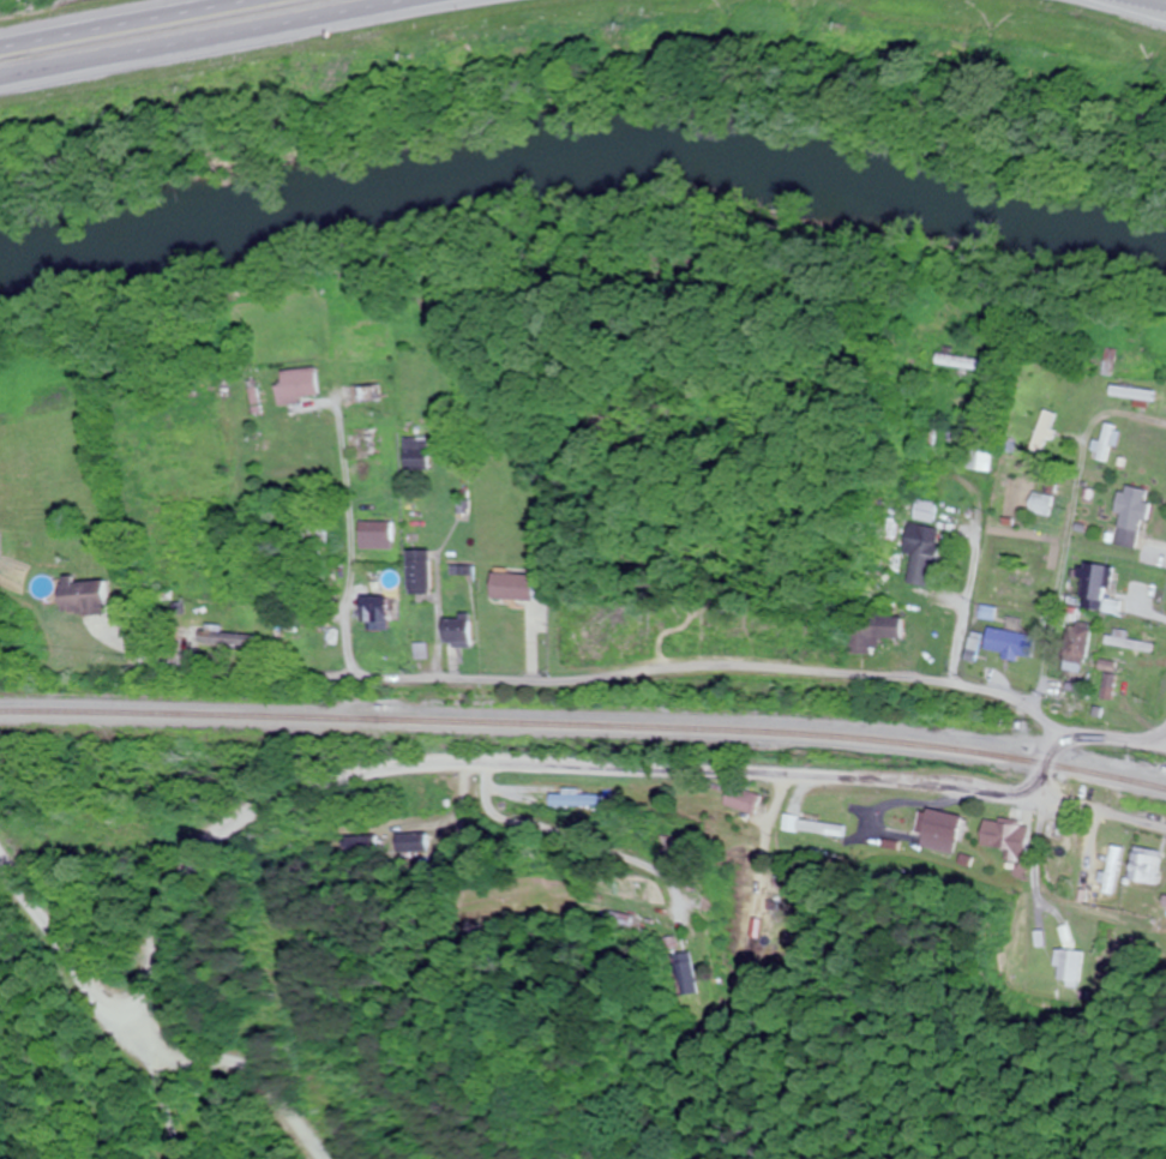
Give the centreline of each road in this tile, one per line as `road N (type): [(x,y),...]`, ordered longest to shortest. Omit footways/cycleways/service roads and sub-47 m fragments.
road 1 (residential): [(140,1031),(173,925),(214,854),(271,815),(351,786),(589,775),(993,800),(1165,829)]
road 2 (residential): [(1165,749),(1062,738),(1028,709),(980,690),(723,666),(359,693),(224,692),(144,672)]
road 3 (trunk): [(0,83),(428,0)]
road 4 (residential): [(359,693),(361,552),(345,383)]
road 5 (residential): [(948,684),(986,546),(985,487),(975,476),(910,461)]
road 6 (residential): [(1028,709),(1075,533),(1088,448)]
road 7 (residential): [(789,786),(771,847),(770,889),(866,959),(882,986)]
road 8 (residential): [(315,1158),(265,1094),(232,1076),(169,1071),(145,1052),(140,1031)]
road 9 (residential): [(0,849),(115,1017),(140,1031)]
road 10 (trunk): [(222,0),(0,42)]

